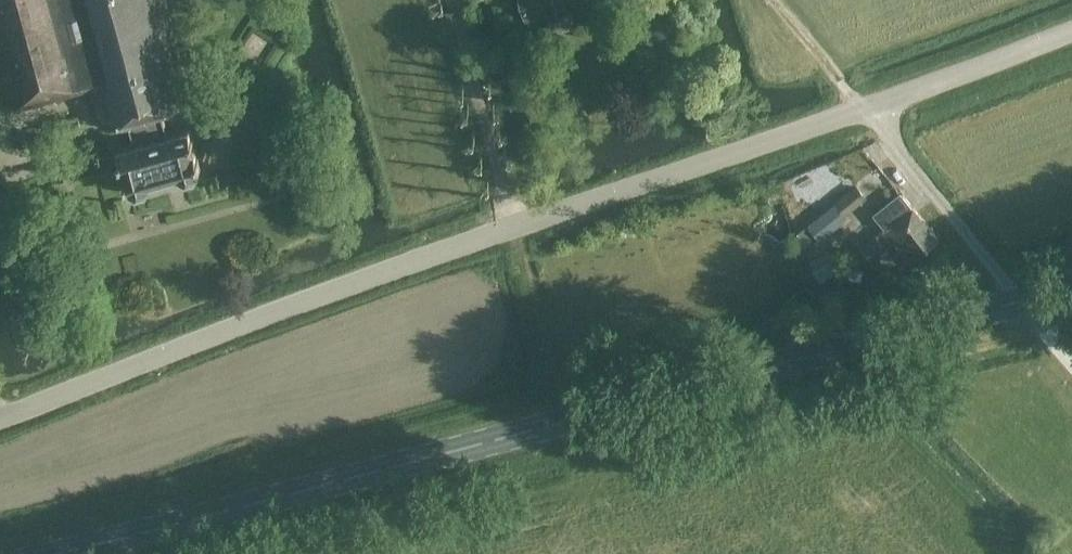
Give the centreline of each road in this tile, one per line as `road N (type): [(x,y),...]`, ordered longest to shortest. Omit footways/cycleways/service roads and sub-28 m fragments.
road 1 (unclassified): [(0,420),(326,292),(1071,27)]
road 2 (primary): [(49,553),(1071,287)]

